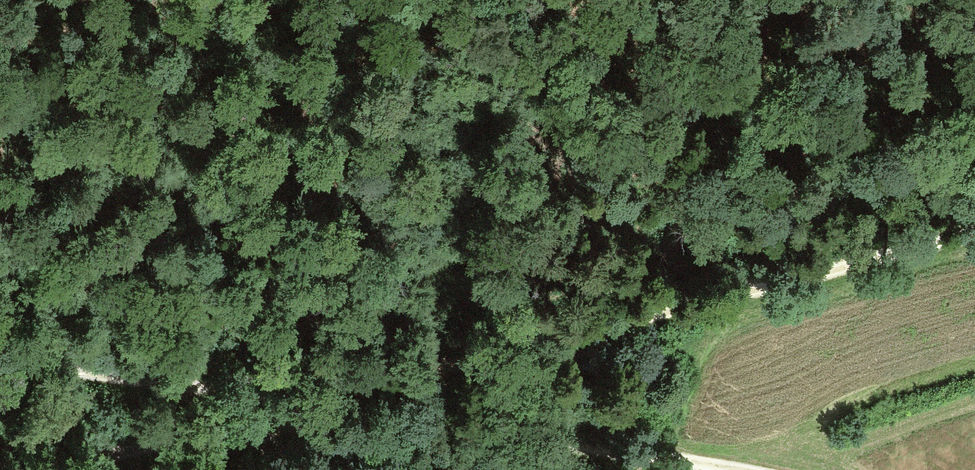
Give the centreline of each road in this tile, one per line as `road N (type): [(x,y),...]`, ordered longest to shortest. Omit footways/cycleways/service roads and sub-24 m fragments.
road 1 (track): [(287,411),(974,232)]
road 2 (track): [(287,411),(315,427),(727,469)]
road 3 (track): [(287,411),(0,363)]
road 4 (track): [(73,469),(287,411)]

